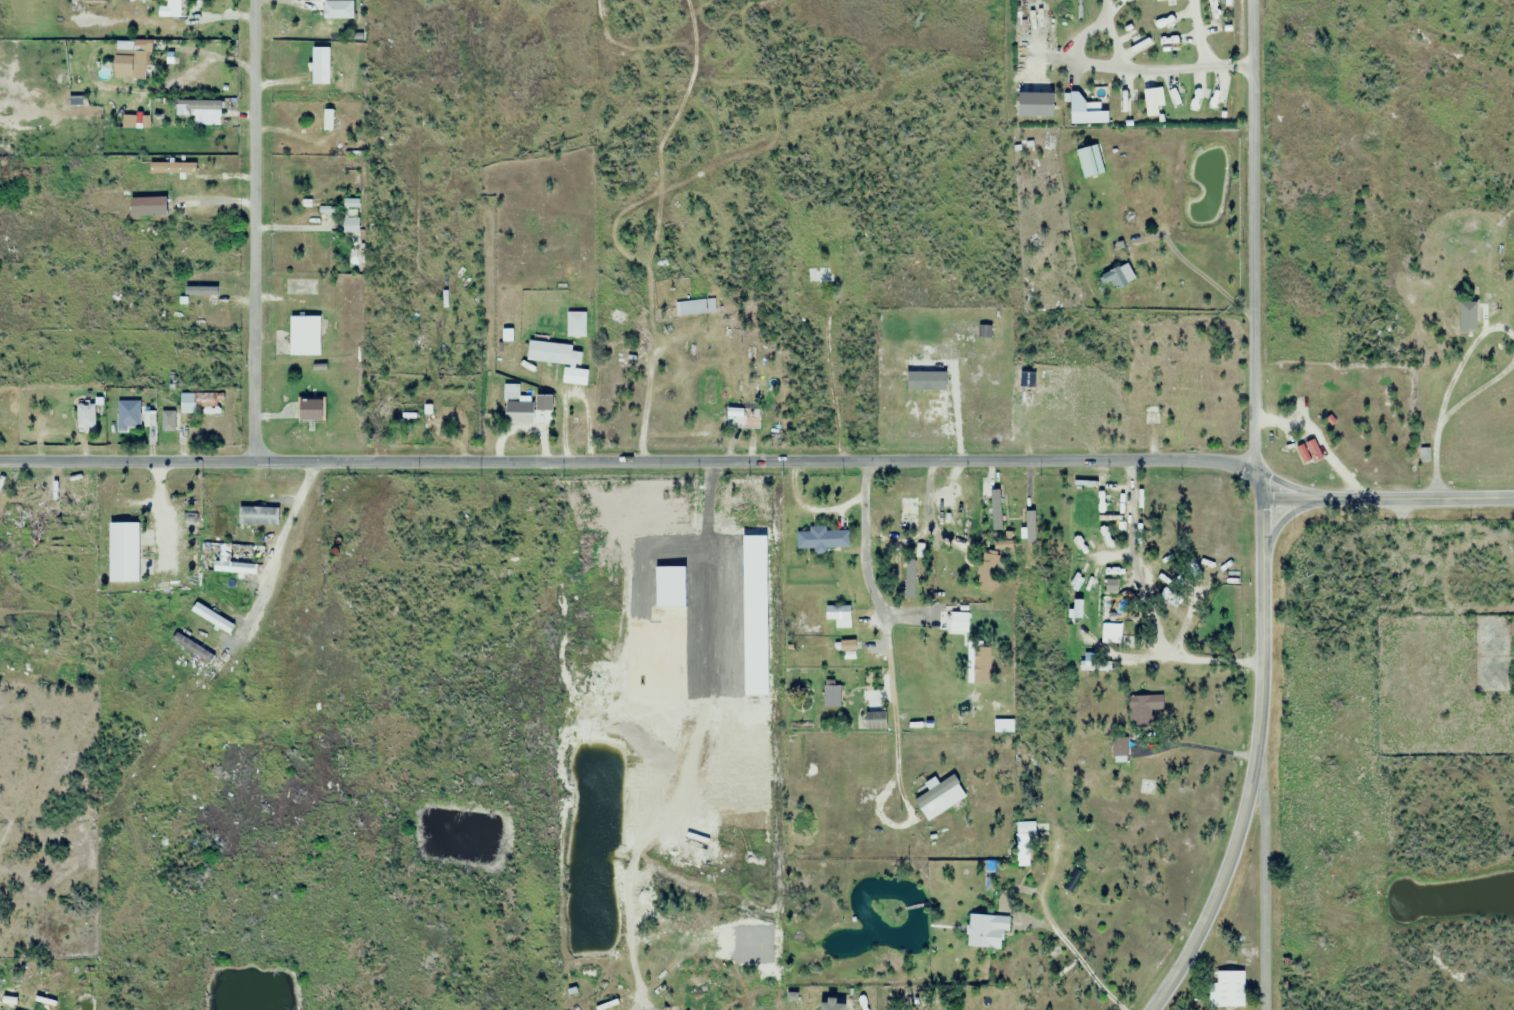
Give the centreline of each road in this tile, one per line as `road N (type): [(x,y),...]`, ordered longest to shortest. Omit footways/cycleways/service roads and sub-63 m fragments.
road 1 (residential): [(1250,465),(0,459)]
road 2 (tertiary): [(1257,501),(1260,671),(1241,819),(1202,923),(1148,1009)]
road 3 (residential): [(1250,465),(1251,0)]
road 4 (residential): [(251,460),(250,0)]
road 5 (residential): [(1261,1009),(1255,753)]
road 6 (tertiary): [(1513,500),(1257,501)]

